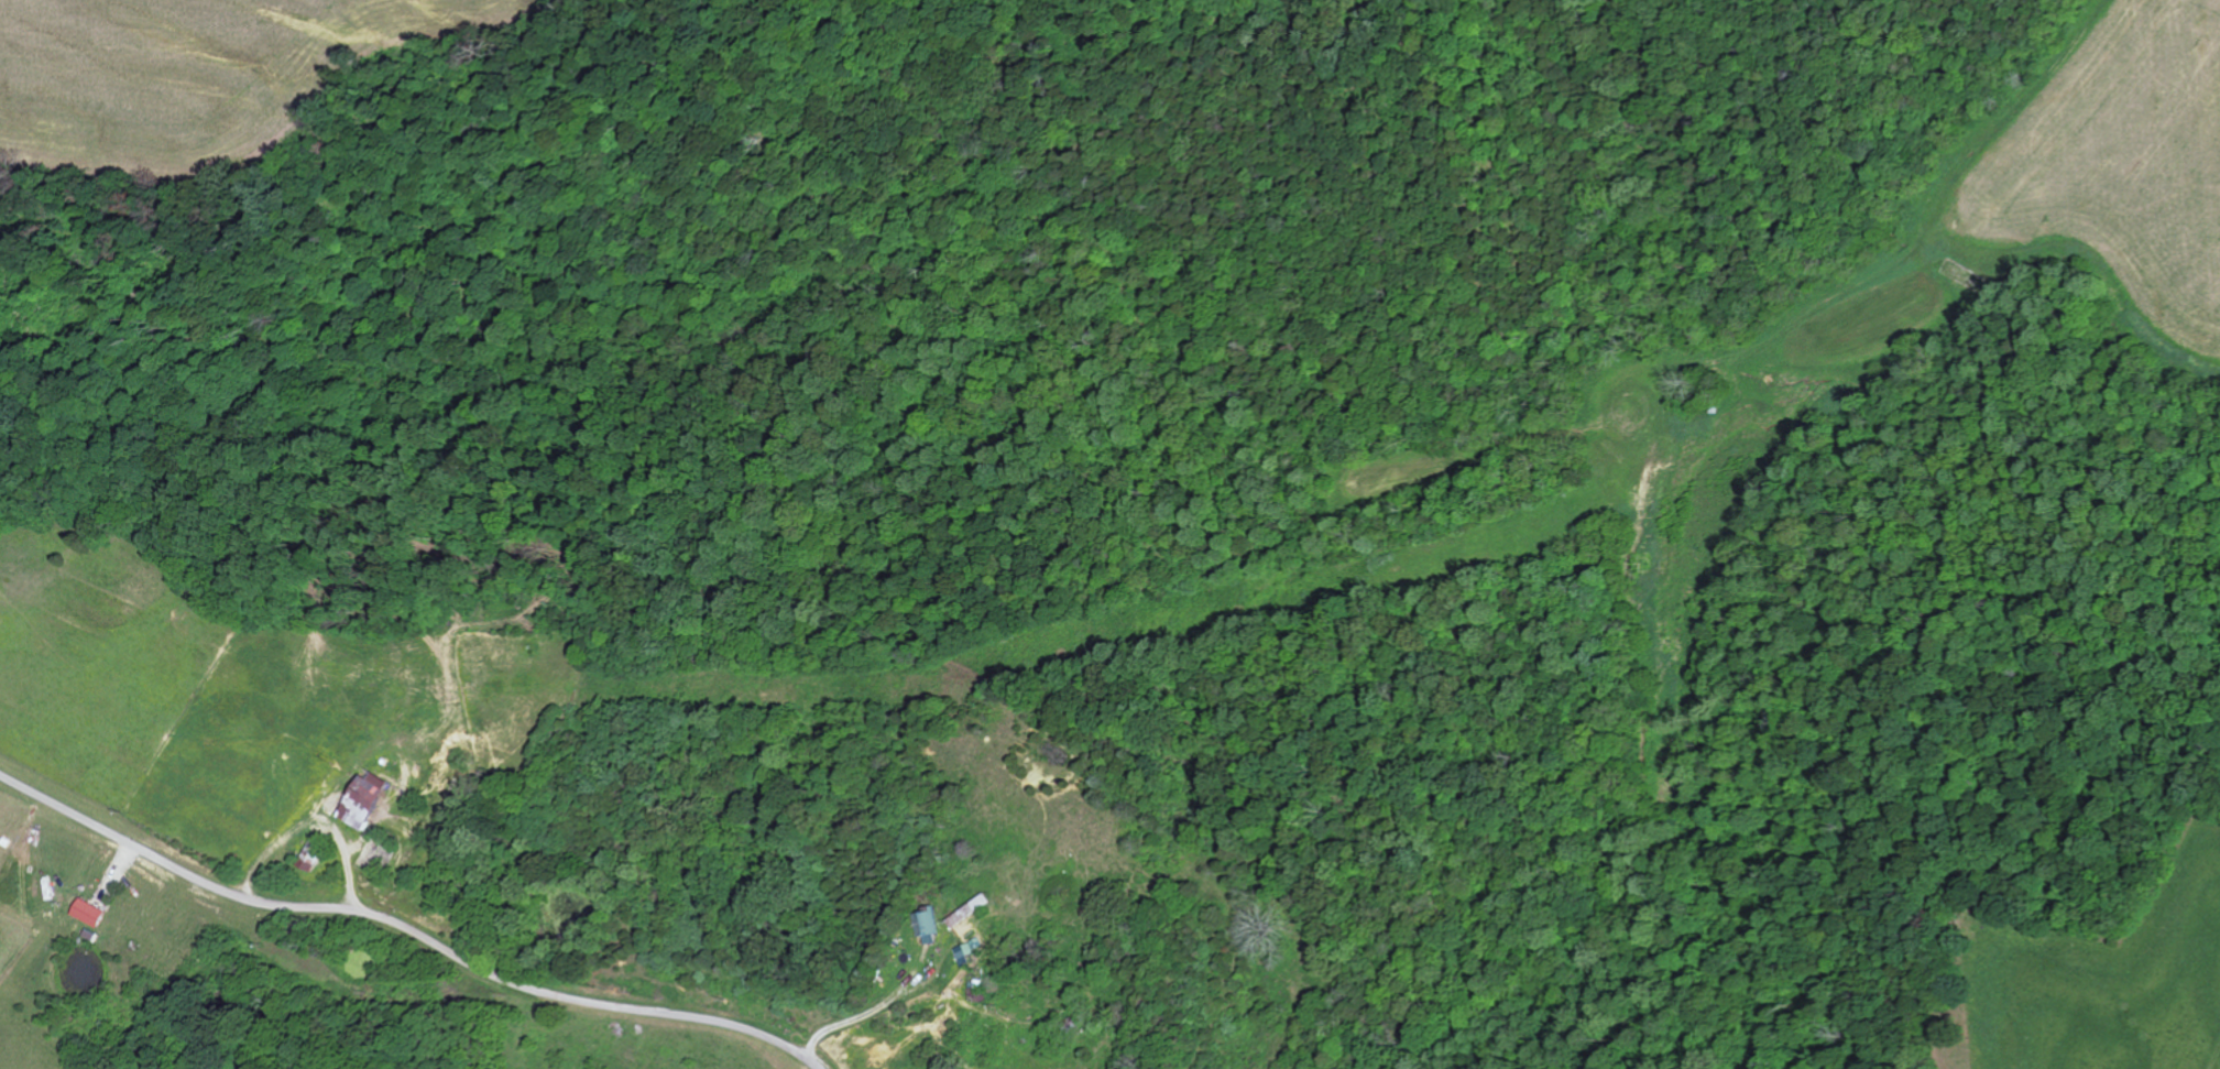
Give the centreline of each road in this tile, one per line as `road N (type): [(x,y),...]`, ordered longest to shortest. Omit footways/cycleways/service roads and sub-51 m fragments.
road 1 (residential): [(0,773),(153,858),(280,910),(392,924),(532,996),(686,1016),(789,1044),(822,1068)]

